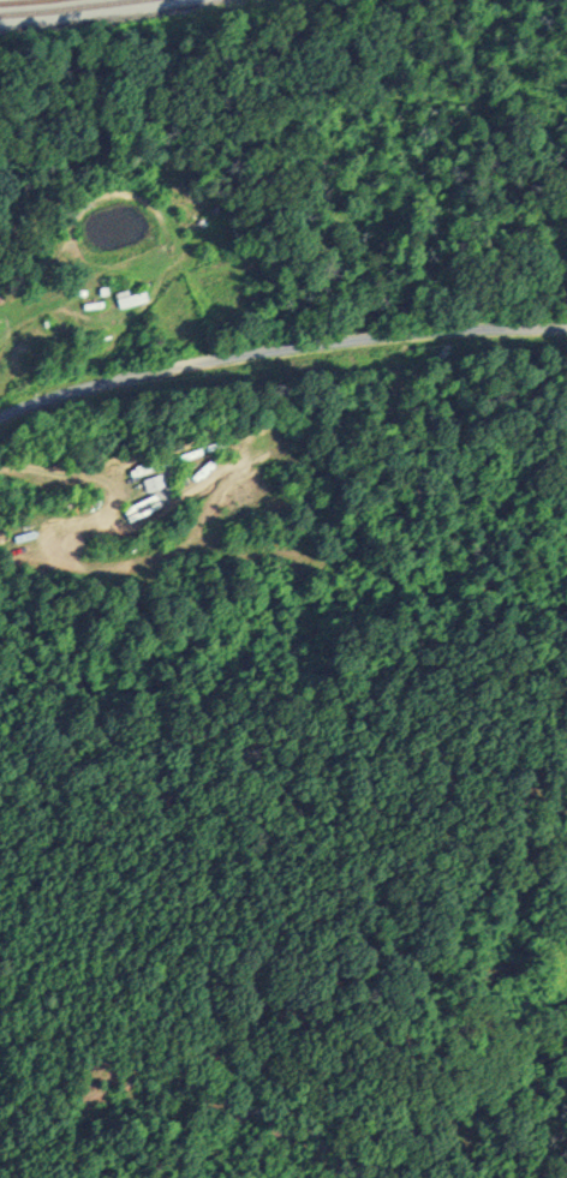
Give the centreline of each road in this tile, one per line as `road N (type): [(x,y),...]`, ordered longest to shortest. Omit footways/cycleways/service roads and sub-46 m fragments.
road 1 (residential): [(566,333),(472,334),(271,355),(118,385),(0,422)]

